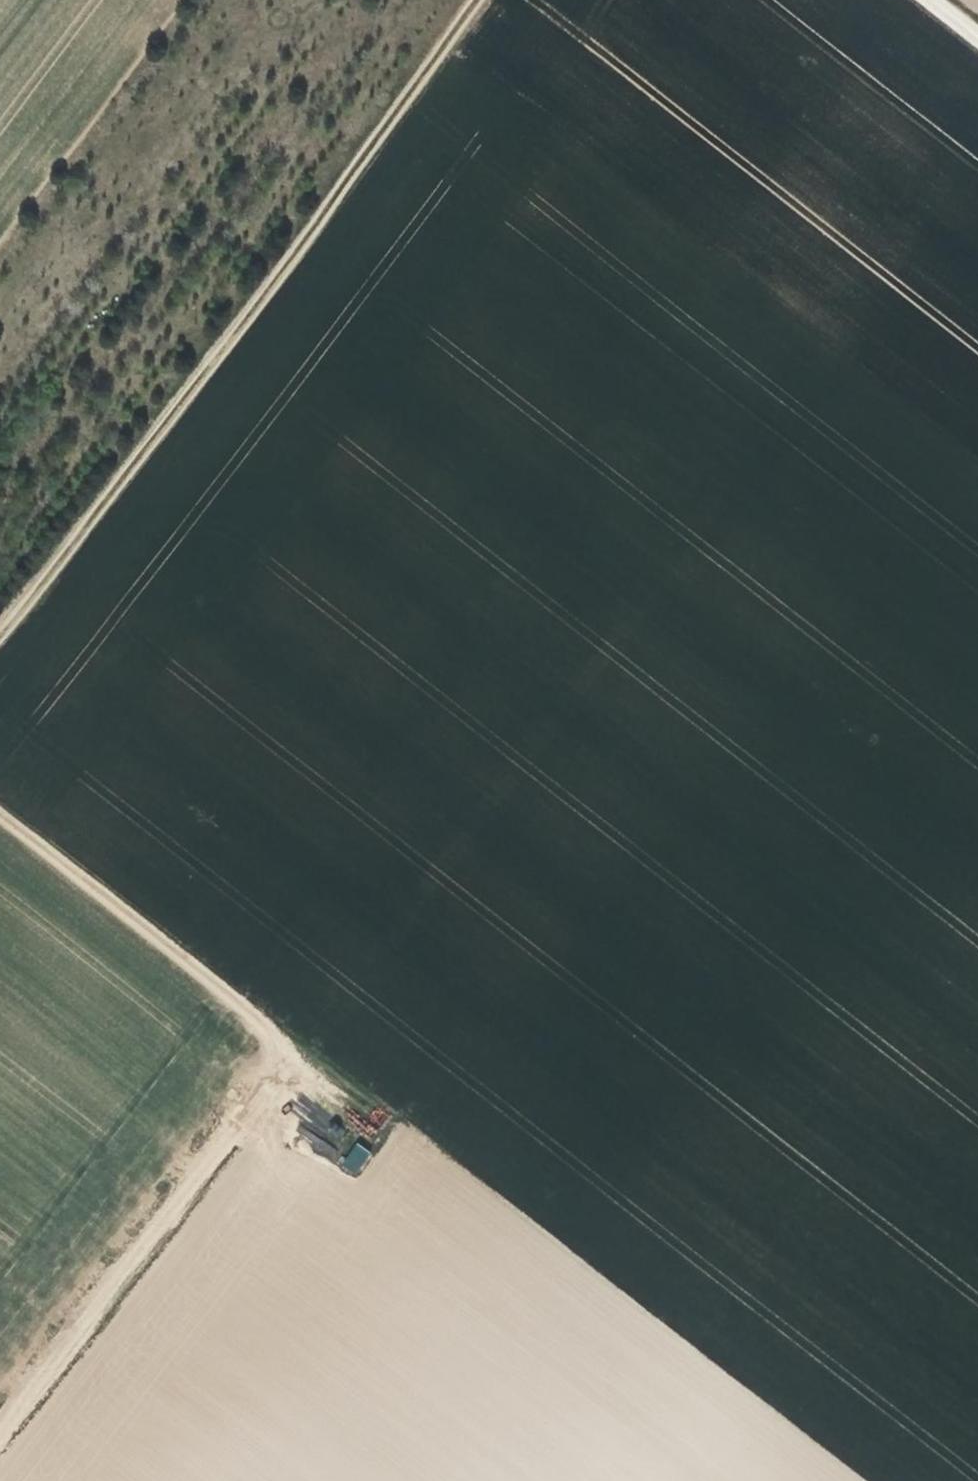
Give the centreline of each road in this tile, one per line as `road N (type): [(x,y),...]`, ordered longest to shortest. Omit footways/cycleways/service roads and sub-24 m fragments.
road 1 (track): [(0,823),(266,1025),(274,1075),(0,1431)]
road 2 (track): [(493,0),(0,629)]

